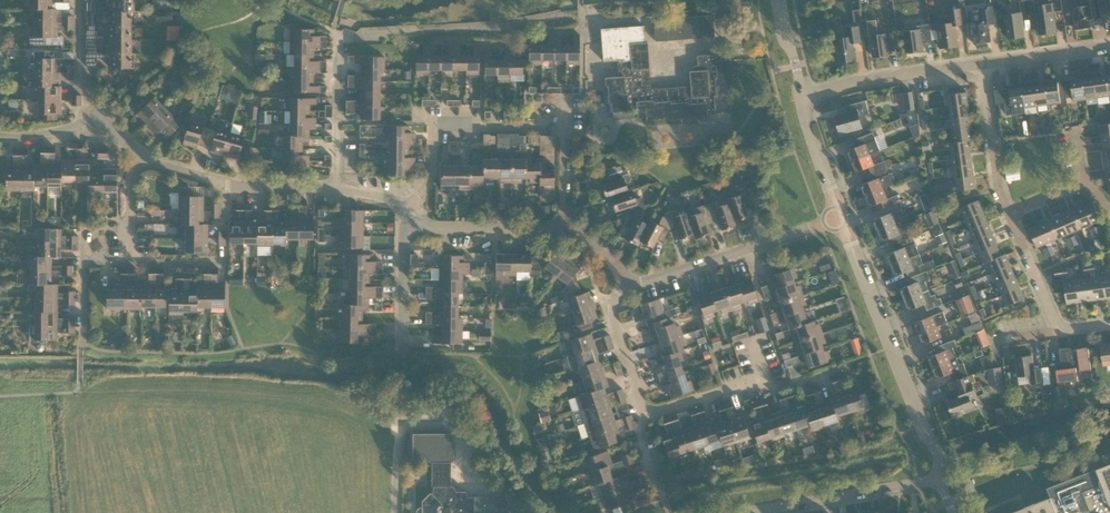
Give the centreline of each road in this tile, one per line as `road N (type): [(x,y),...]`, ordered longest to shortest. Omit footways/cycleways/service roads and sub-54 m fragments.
road 1 (tertiary): [(940,479),(841,216)]
road 2 (residential): [(82,339),(84,262),(131,262),(131,182),(147,159)]
road 3 (residential): [(841,216),(643,282),(626,278)]
road 4 (residential): [(645,410),(748,379),(774,389),(857,358)]
road 5 (residential): [(410,205),(431,180),(431,126),(564,127)]
road 6 (residential): [(335,188),(226,185),(147,159)]
road 7 (residential): [(752,512),(940,479)]
road 8 (residential): [(798,96),(981,63)]
road 9 (residential): [(1009,214),(981,63)]
road 10 (residential): [(335,188),(338,36)]
road 11 (residential): [(566,229),(431,228),(419,218)]
road 12 (residential): [(403,352),(404,233),(419,218)]
road 13 (residential): [(645,410),(614,322),(626,278)]
road 14 (residential): [(981,63),(1109,45)]
road 15 (tertiary): [(841,216),(798,96)]
road 16 (residential): [(1059,331),(1009,214)]
road 17 (residential): [(103,115),(79,76),(80,0)]

